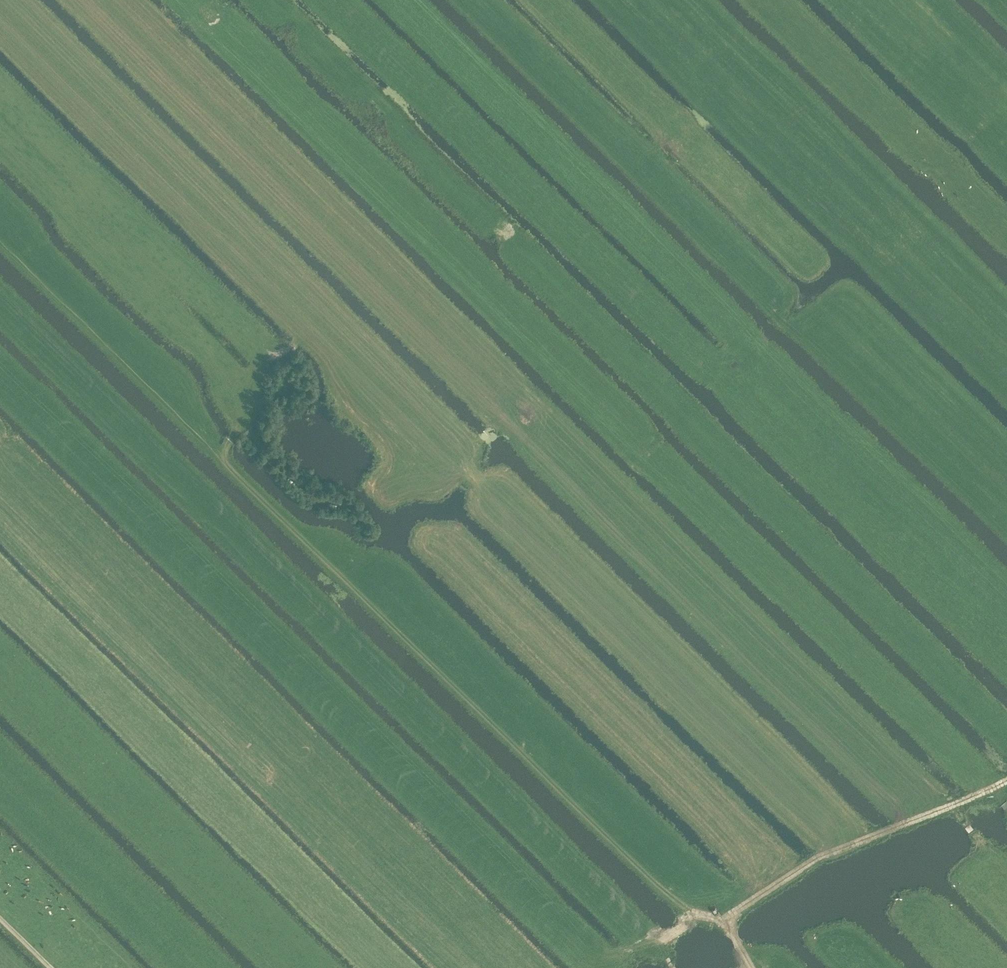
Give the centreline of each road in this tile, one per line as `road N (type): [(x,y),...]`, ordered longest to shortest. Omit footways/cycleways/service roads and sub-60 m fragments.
road 1 (track): [(724,919),(819,856),(1006,780)]
road 2 (track): [(606,954),(694,913),(724,919),(729,928)]

